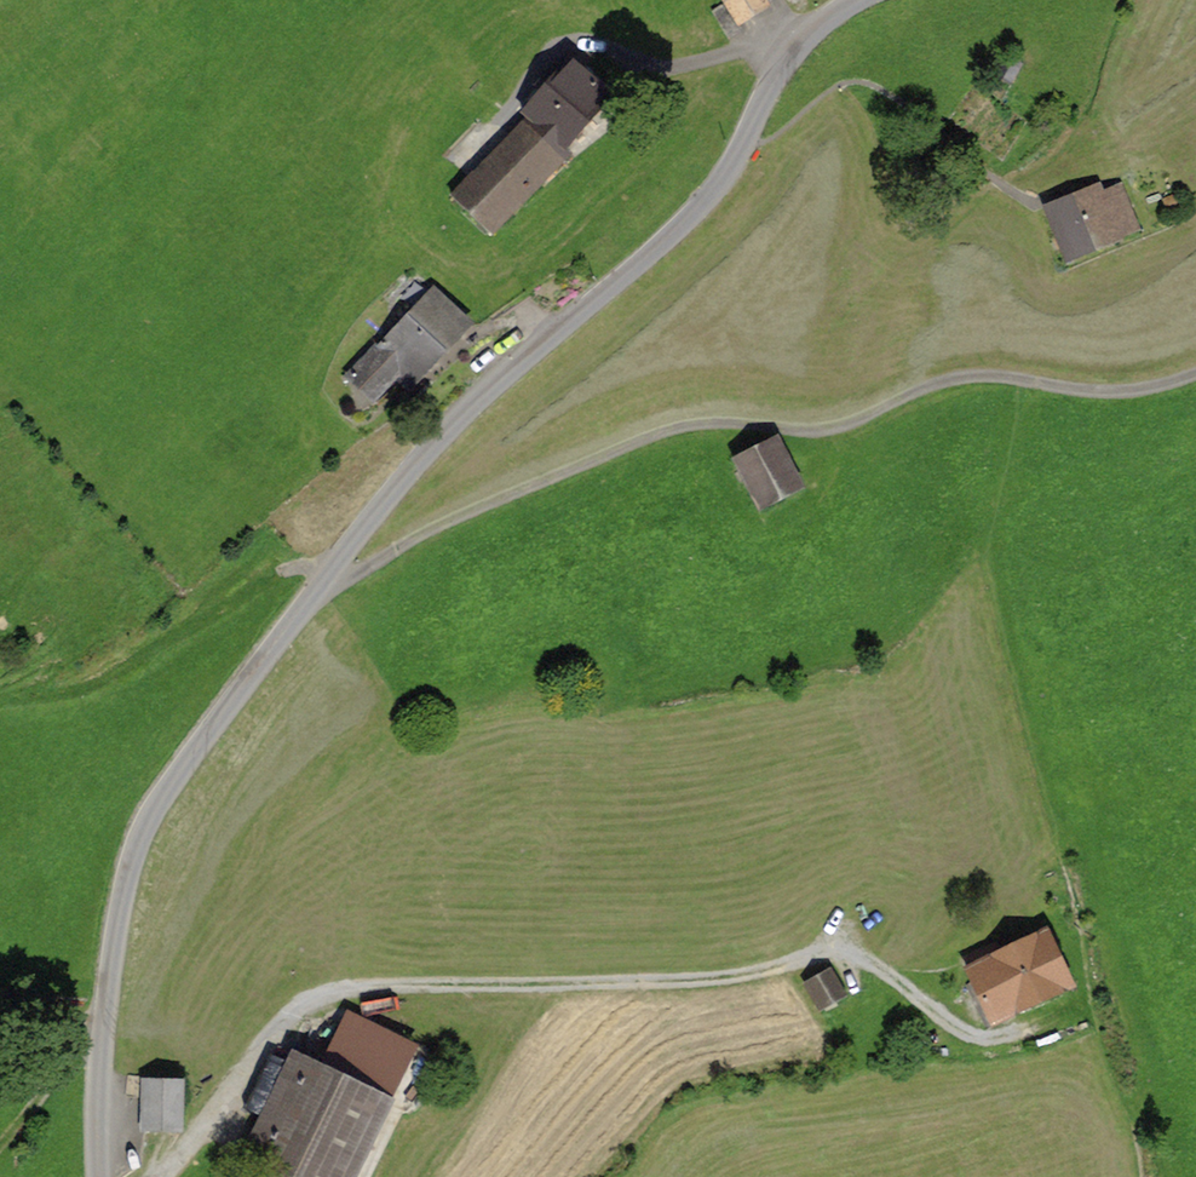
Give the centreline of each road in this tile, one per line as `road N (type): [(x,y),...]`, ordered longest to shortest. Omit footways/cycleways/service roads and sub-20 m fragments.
road 1 (residential): [(105,1176),(111,953),(144,824),(311,595),(458,412),(667,243),(742,152),(774,78),(804,35),(862,0)]
road 2 (track): [(311,595),(438,526),(668,431),(756,424),(830,435),(962,381),(994,377),(1117,394),(1195,373)]
road 3 (track): [(165,1176),(291,1020),(350,991),(698,983),(795,970),(834,948),(848,928)]
road 4 (track): [(834,948),(886,969),(971,1038),(1034,1025)]

